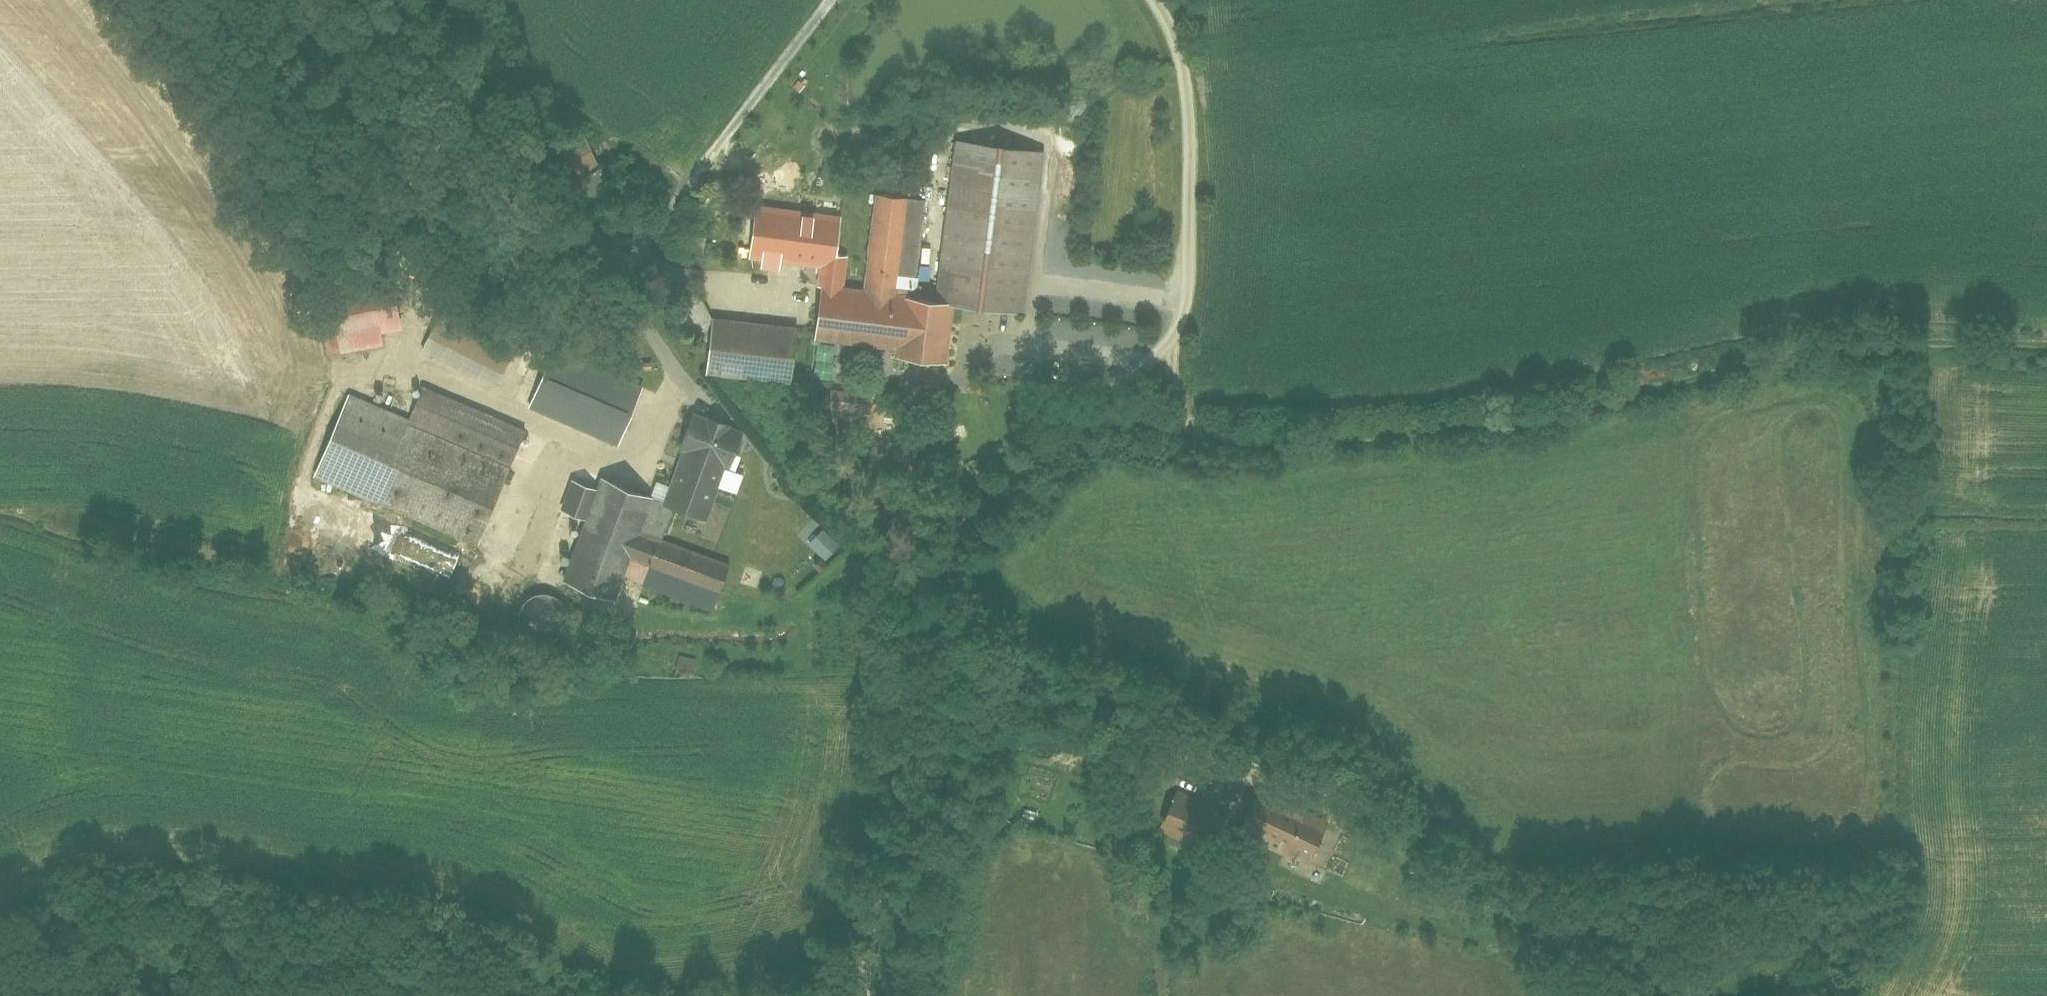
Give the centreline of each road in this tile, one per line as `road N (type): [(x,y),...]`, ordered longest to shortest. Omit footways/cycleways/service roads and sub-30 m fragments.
road 1 (track): [(869,995),(911,579),(1147,366)]
road 2 (residential): [(1147,366),(1180,329),(1191,243),(1188,82),(1153,0)]

